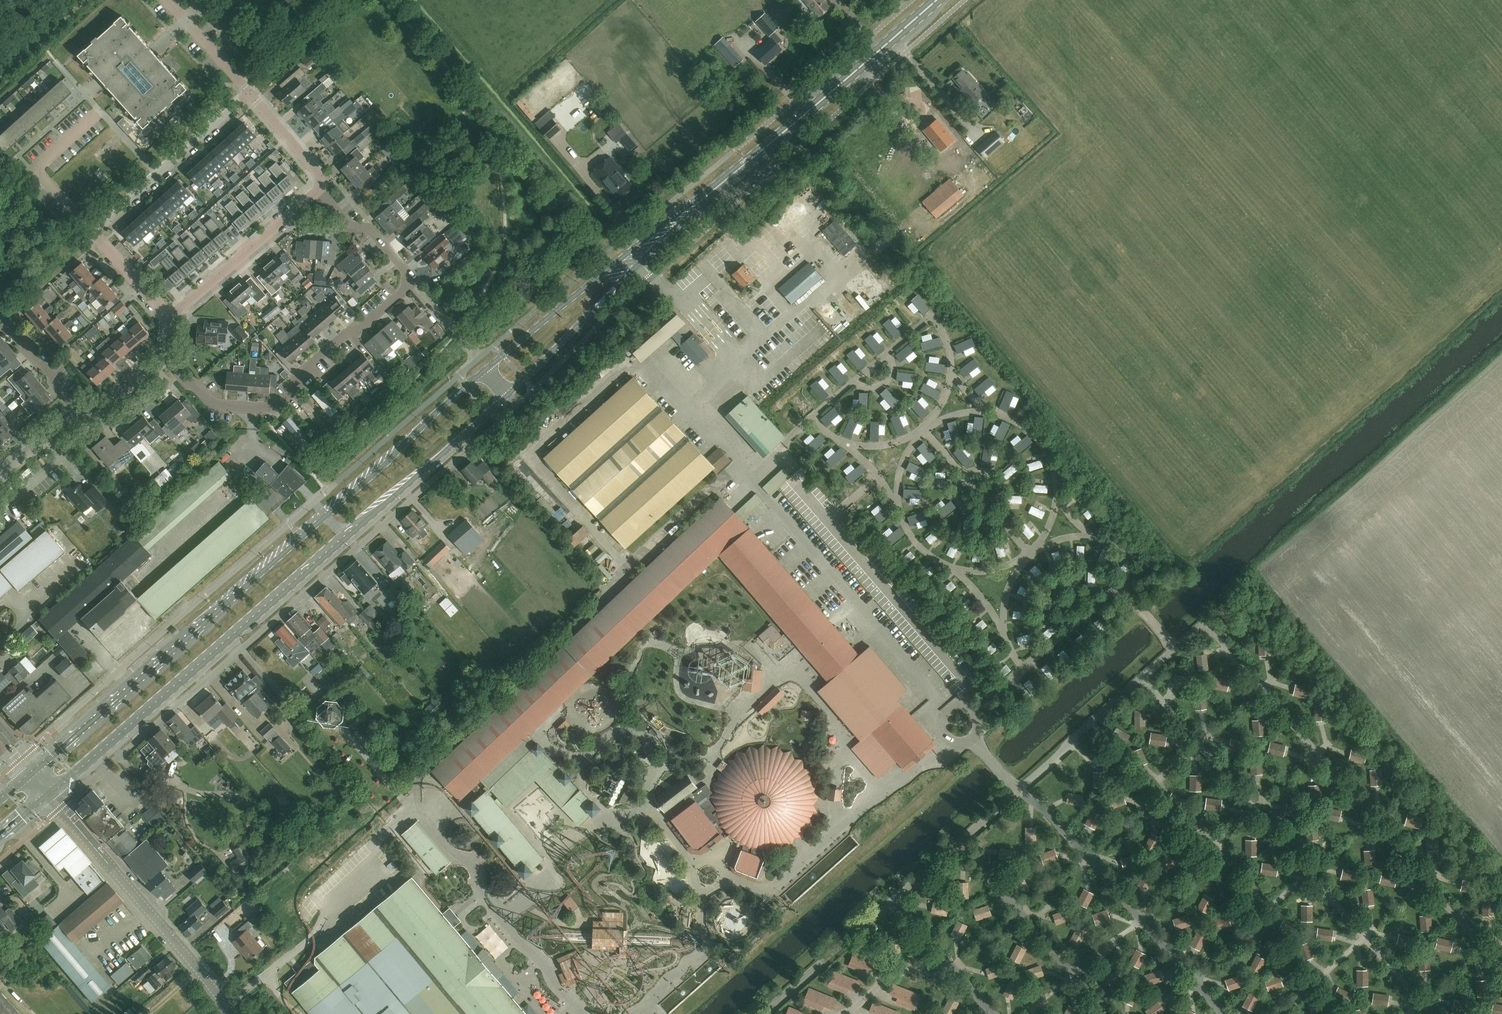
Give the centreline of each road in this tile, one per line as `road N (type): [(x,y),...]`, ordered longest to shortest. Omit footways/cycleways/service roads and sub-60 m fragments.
road 1 (primary): [(50,794),(508,395),(700,201)]
road 2 (primary): [(700,201),(486,368),(34,772)]
road 3 (residential): [(168,359),(213,406),(278,410),(411,284),(370,228),(349,227),(320,189)]
road 4 (residential): [(169,317),(93,233),(251,94)]
road 5 (primary): [(700,201),(938,0)]
road 6 (tertiary): [(233,1013),(50,794)]
road 7 (track): [(489,825),(458,822),(450,837),(463,846),(491,832),(507,850),(490,880),(496,893),(509,893),(526,869)]
road 8 (residential): [(169,317),(320,189)]
road 9 (residential): [(251,94),(167,0)]
road 10 (residential): [(320,189),(321,175),(251,94)]

